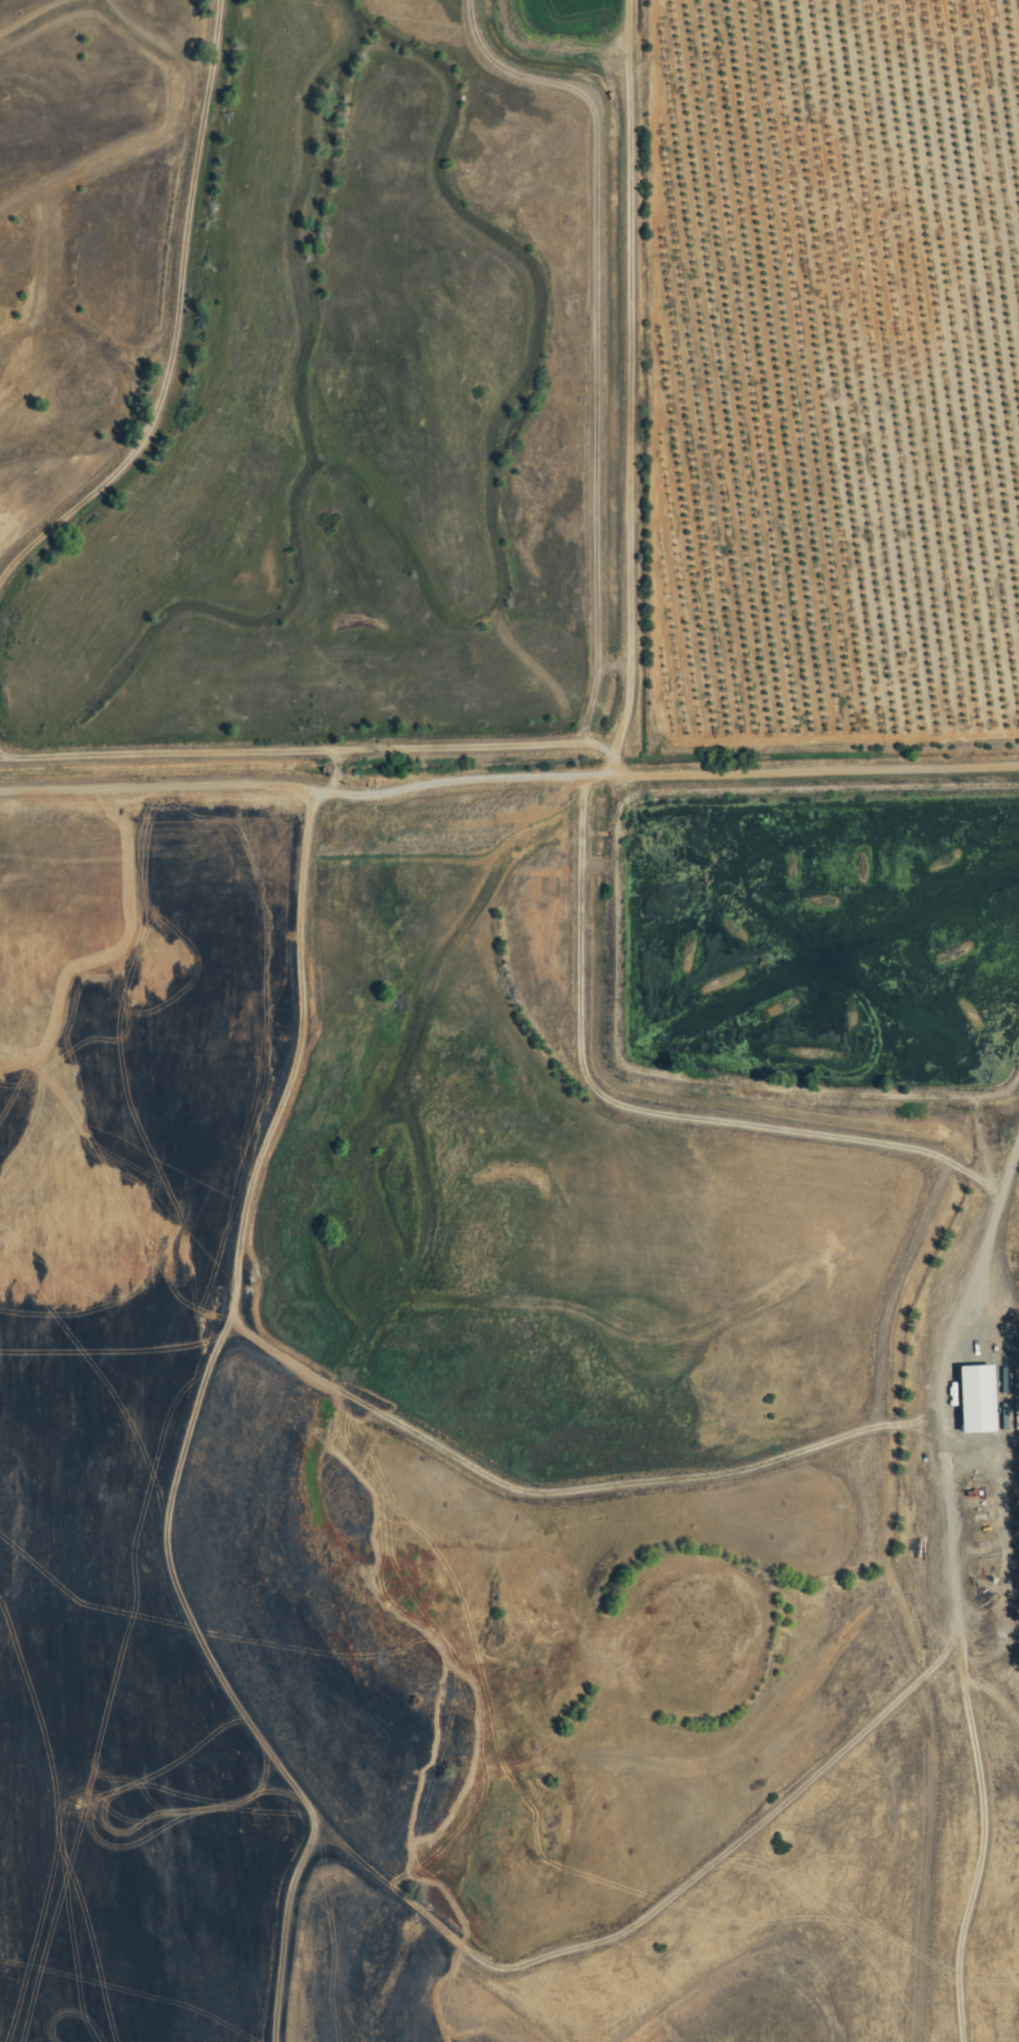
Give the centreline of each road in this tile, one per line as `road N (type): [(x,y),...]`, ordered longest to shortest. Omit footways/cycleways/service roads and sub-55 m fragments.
road 1 (residential): [(852,784),(1018,781)]

